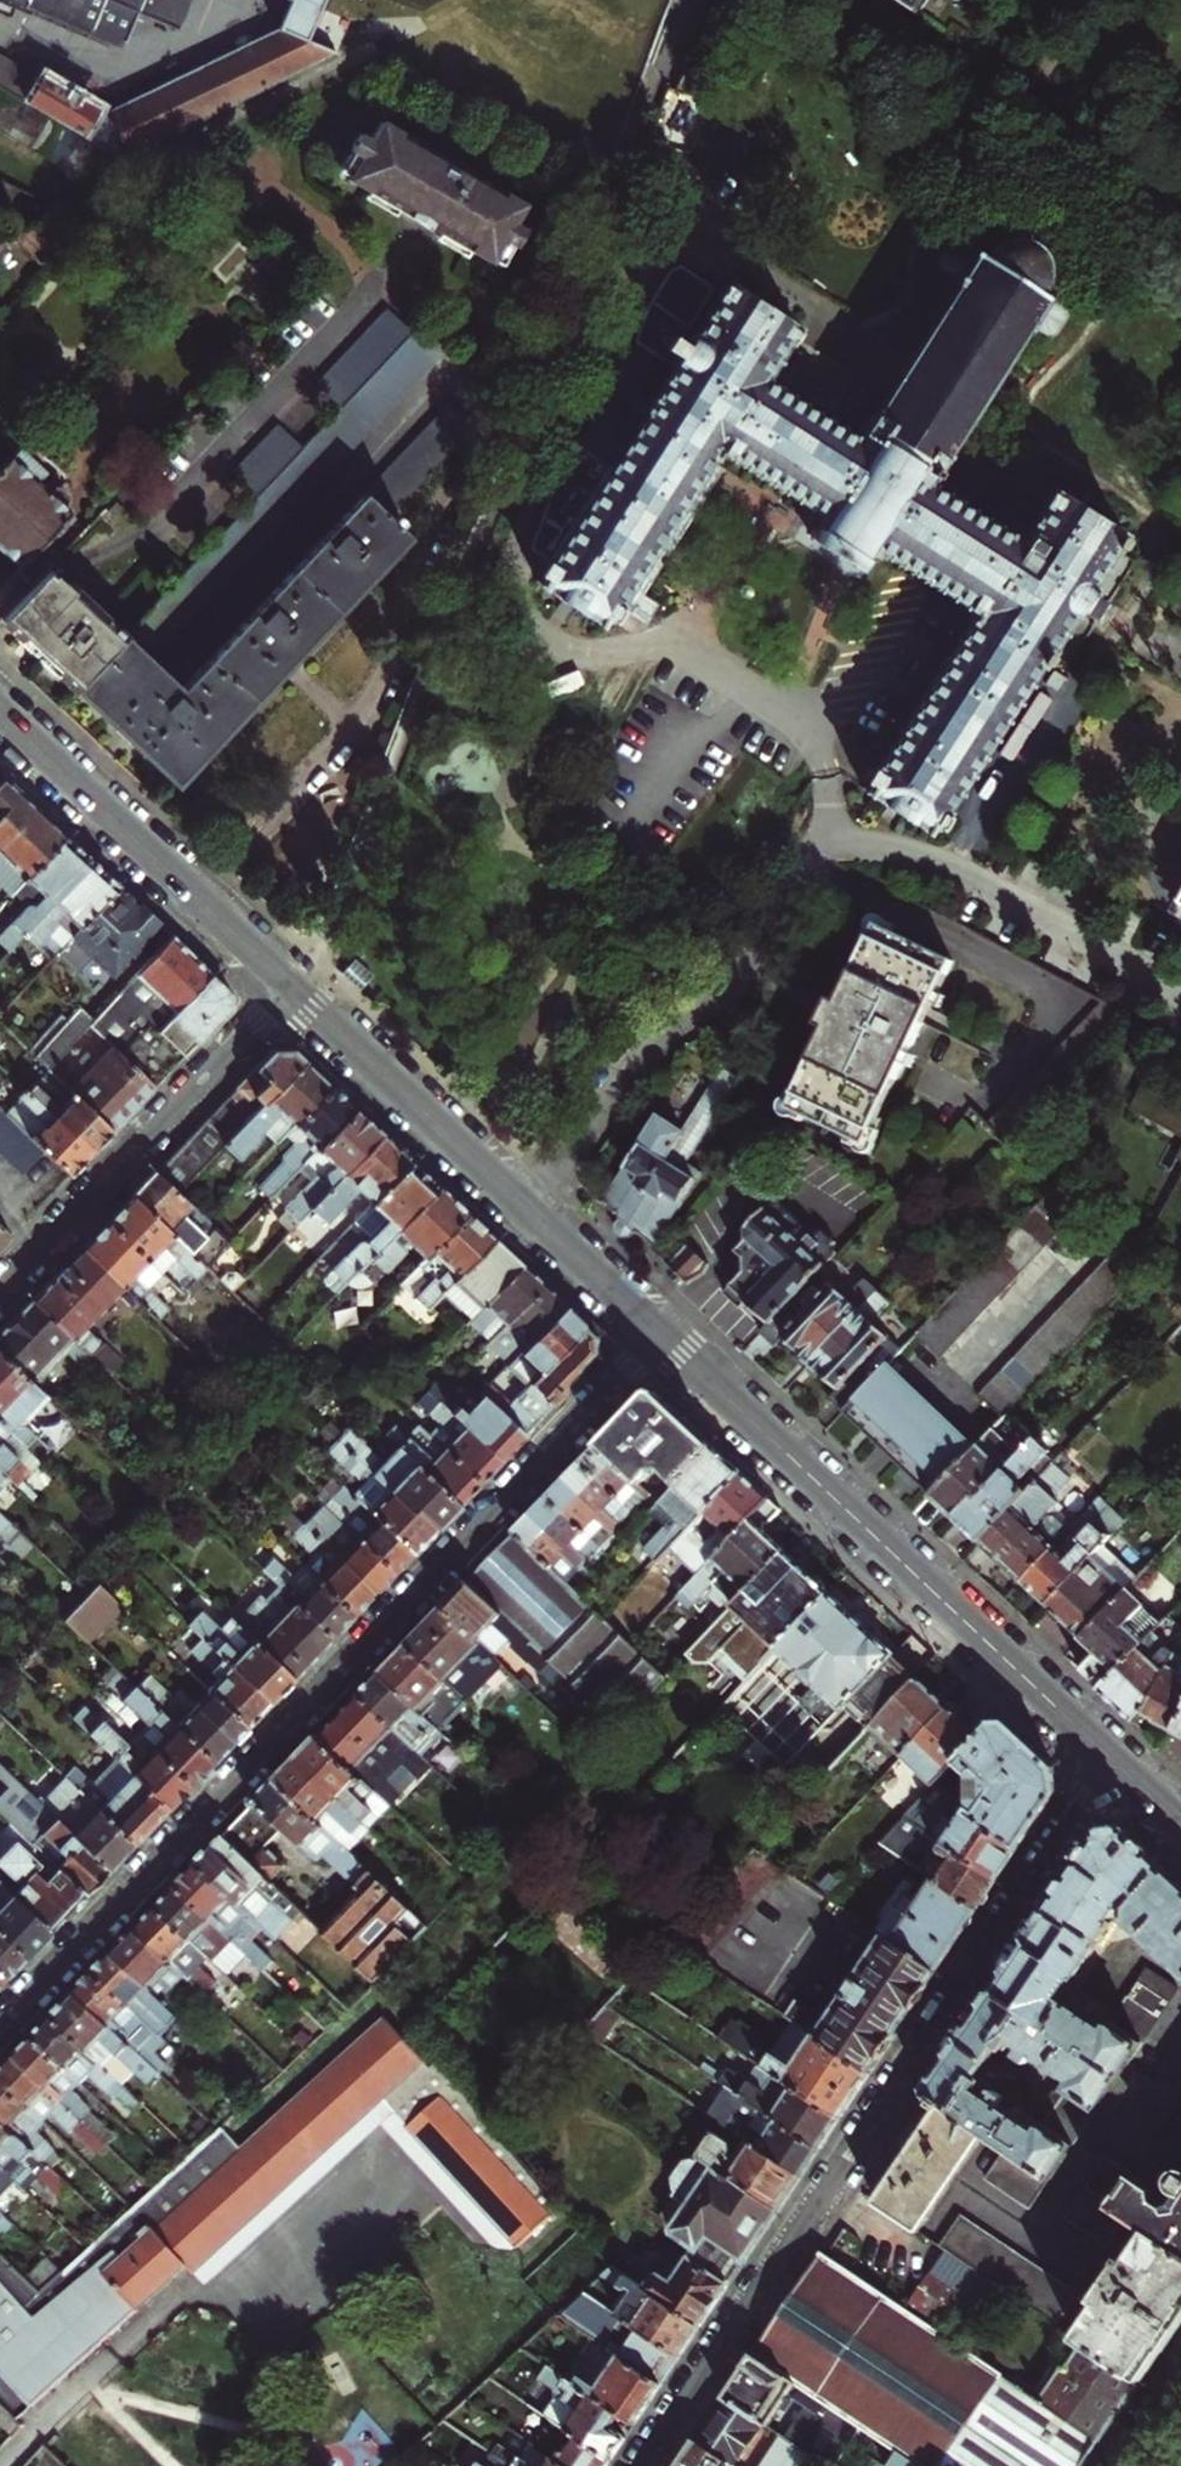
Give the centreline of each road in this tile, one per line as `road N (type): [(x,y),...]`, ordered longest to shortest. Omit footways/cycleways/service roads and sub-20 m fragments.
road 1 (residential): [(0,2029),(661,1337)]
road 2 (residential): [(644,2465),(1116,1767)]
road 3 (tertiary): [(661,1337),(1116,1767)]
road 4 (residential): [(821,843),(714,985),(637,1049),(521,1208)]
road 5 (residential): [(293,990),(0,1287)]
road 6 (tertiary): [(0,713),(293,990)]
road 7 (residential): [(821,843),(948,866),(1180,992)]
road 8 (tertiary): [(293,990),(521,1208)]
road 9 (tertiary): [(521,1208),(661,1337)]

